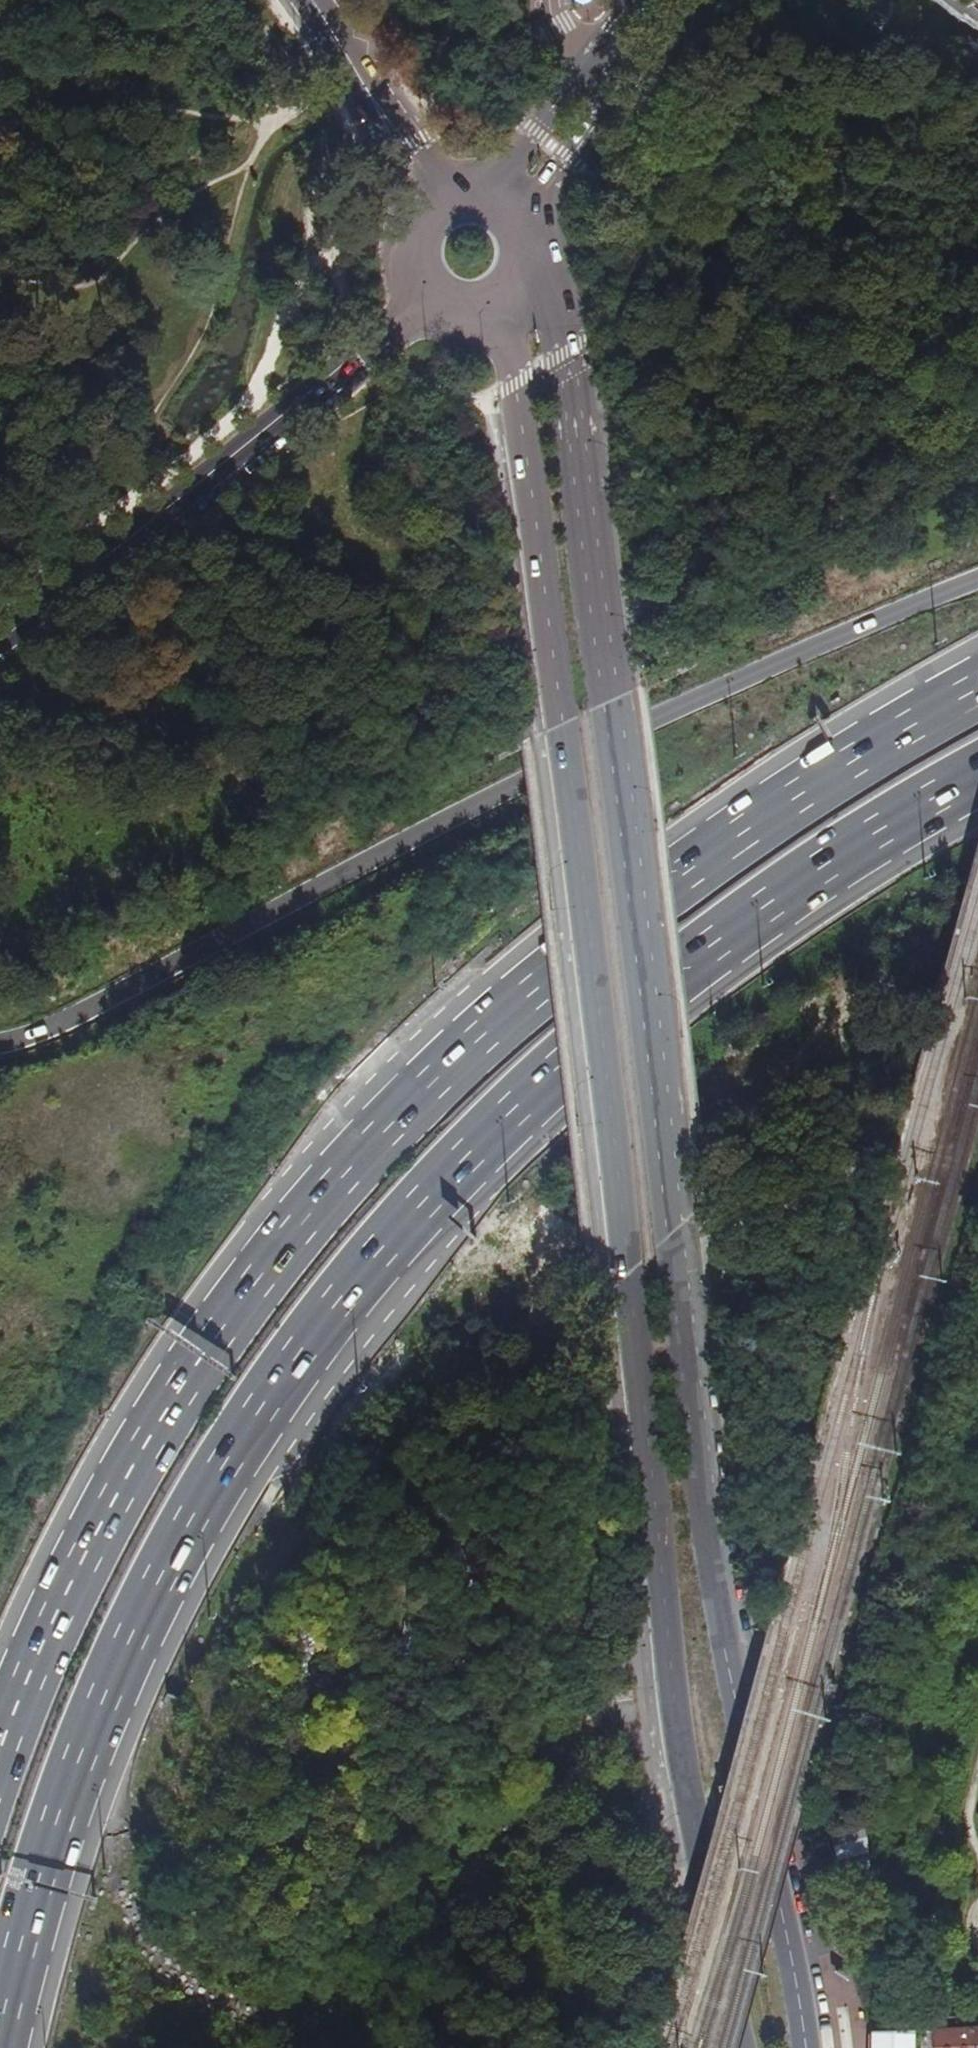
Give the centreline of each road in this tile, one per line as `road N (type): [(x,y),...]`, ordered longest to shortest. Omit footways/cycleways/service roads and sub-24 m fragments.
road 1 (primary): [(805,2047),(698,1470),(610,702),(561,356),(536,270)]
road 2 (primary): [(500,315),(562,723),(676,1702),(741,2047)]
road 3 (motorway): [(0,2042),(31,1902),(113,1669),(231,1455),(376,1251),(702,957),(977,767)]
road 4 (motorway): [(977,684),(635,903),(450,1060),(318,1209),(166,1412),(35,1646),(0,1752)]
road 5 (motorway): [(977,583),(836,639),(488,803),(90,1025),(0,1047)]
road 6 (unclassified): [(423,301),(0,644)]
road 7 (secondary): [(312,0),(437,197)]
road 8 (primary): [(583,71),(492,191)]
road 9 (primary): [(524,213),(614,100)]
road 10 (primary): [(614,100),(691,0)]
road 11 (primary): [(437,197),(405,246),(423,301)]

